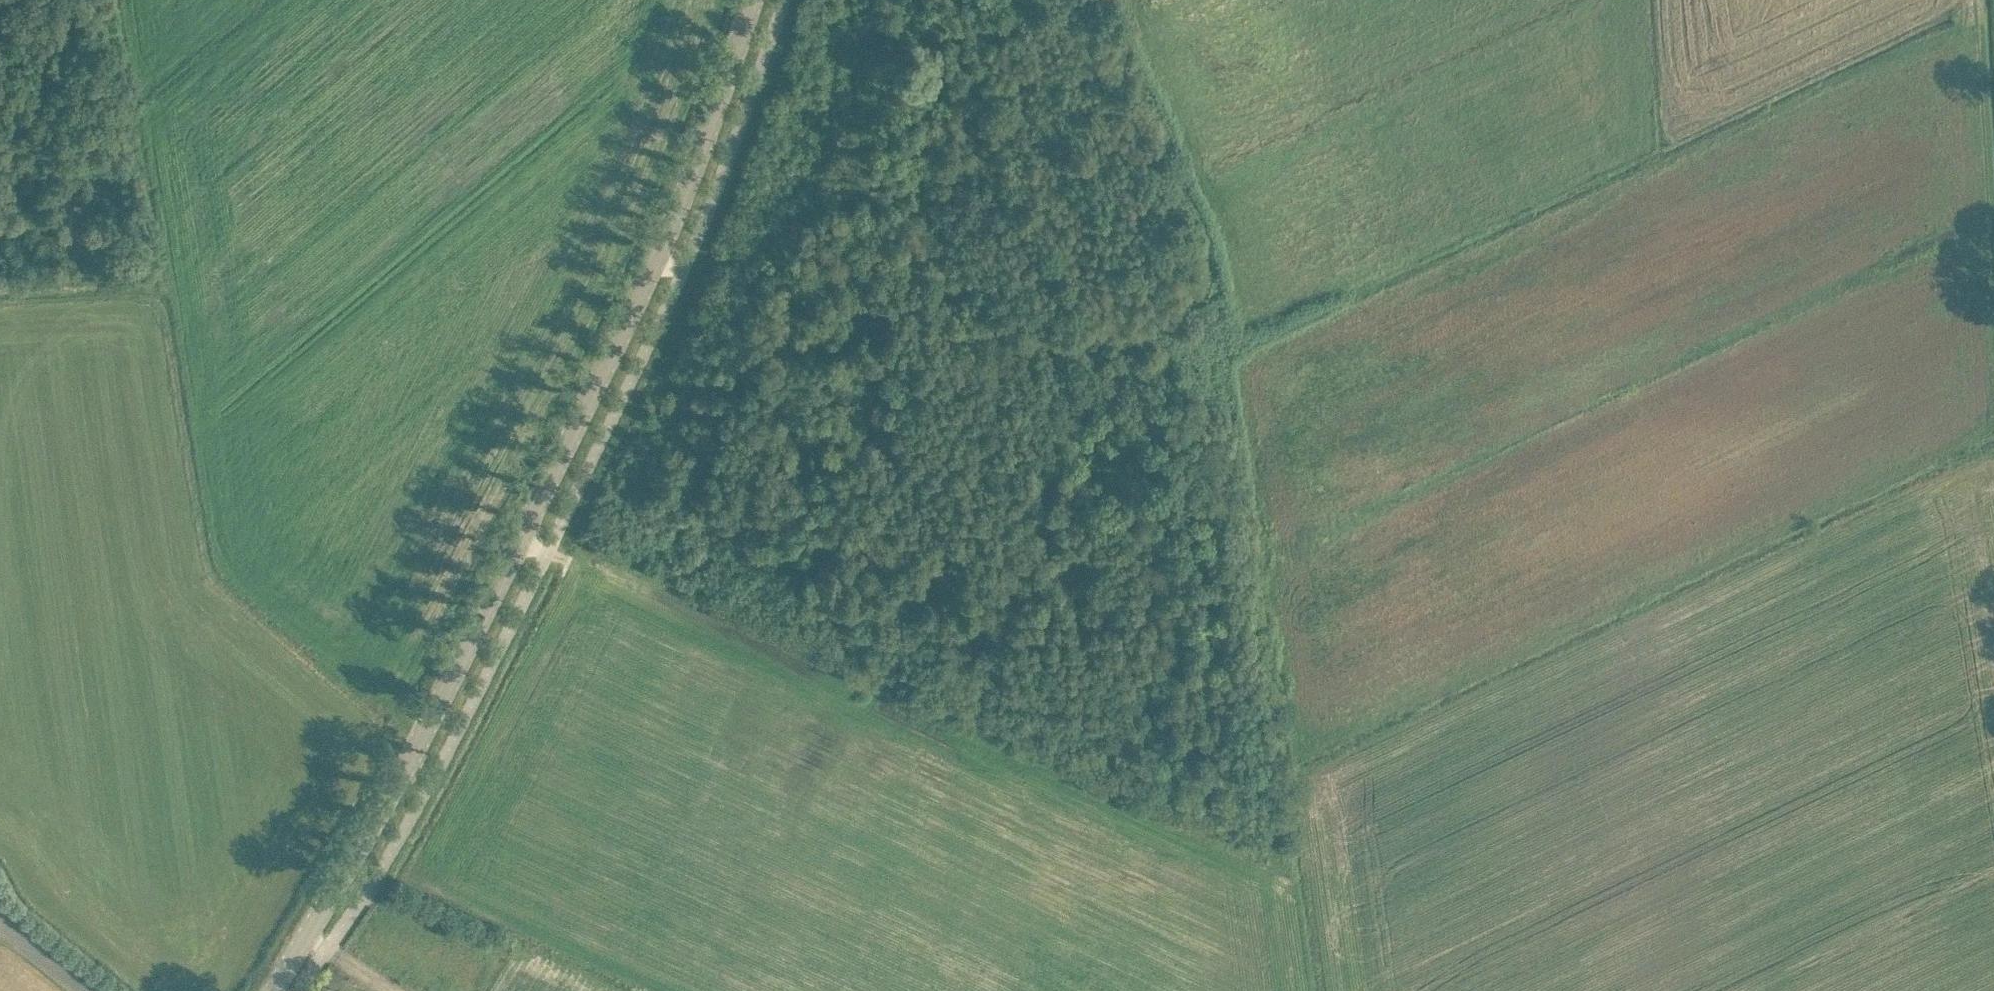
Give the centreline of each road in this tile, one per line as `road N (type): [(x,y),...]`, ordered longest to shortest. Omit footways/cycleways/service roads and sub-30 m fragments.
road 1 (tertiary): [(272,990),(443,694),(642,288),(752,0)]

